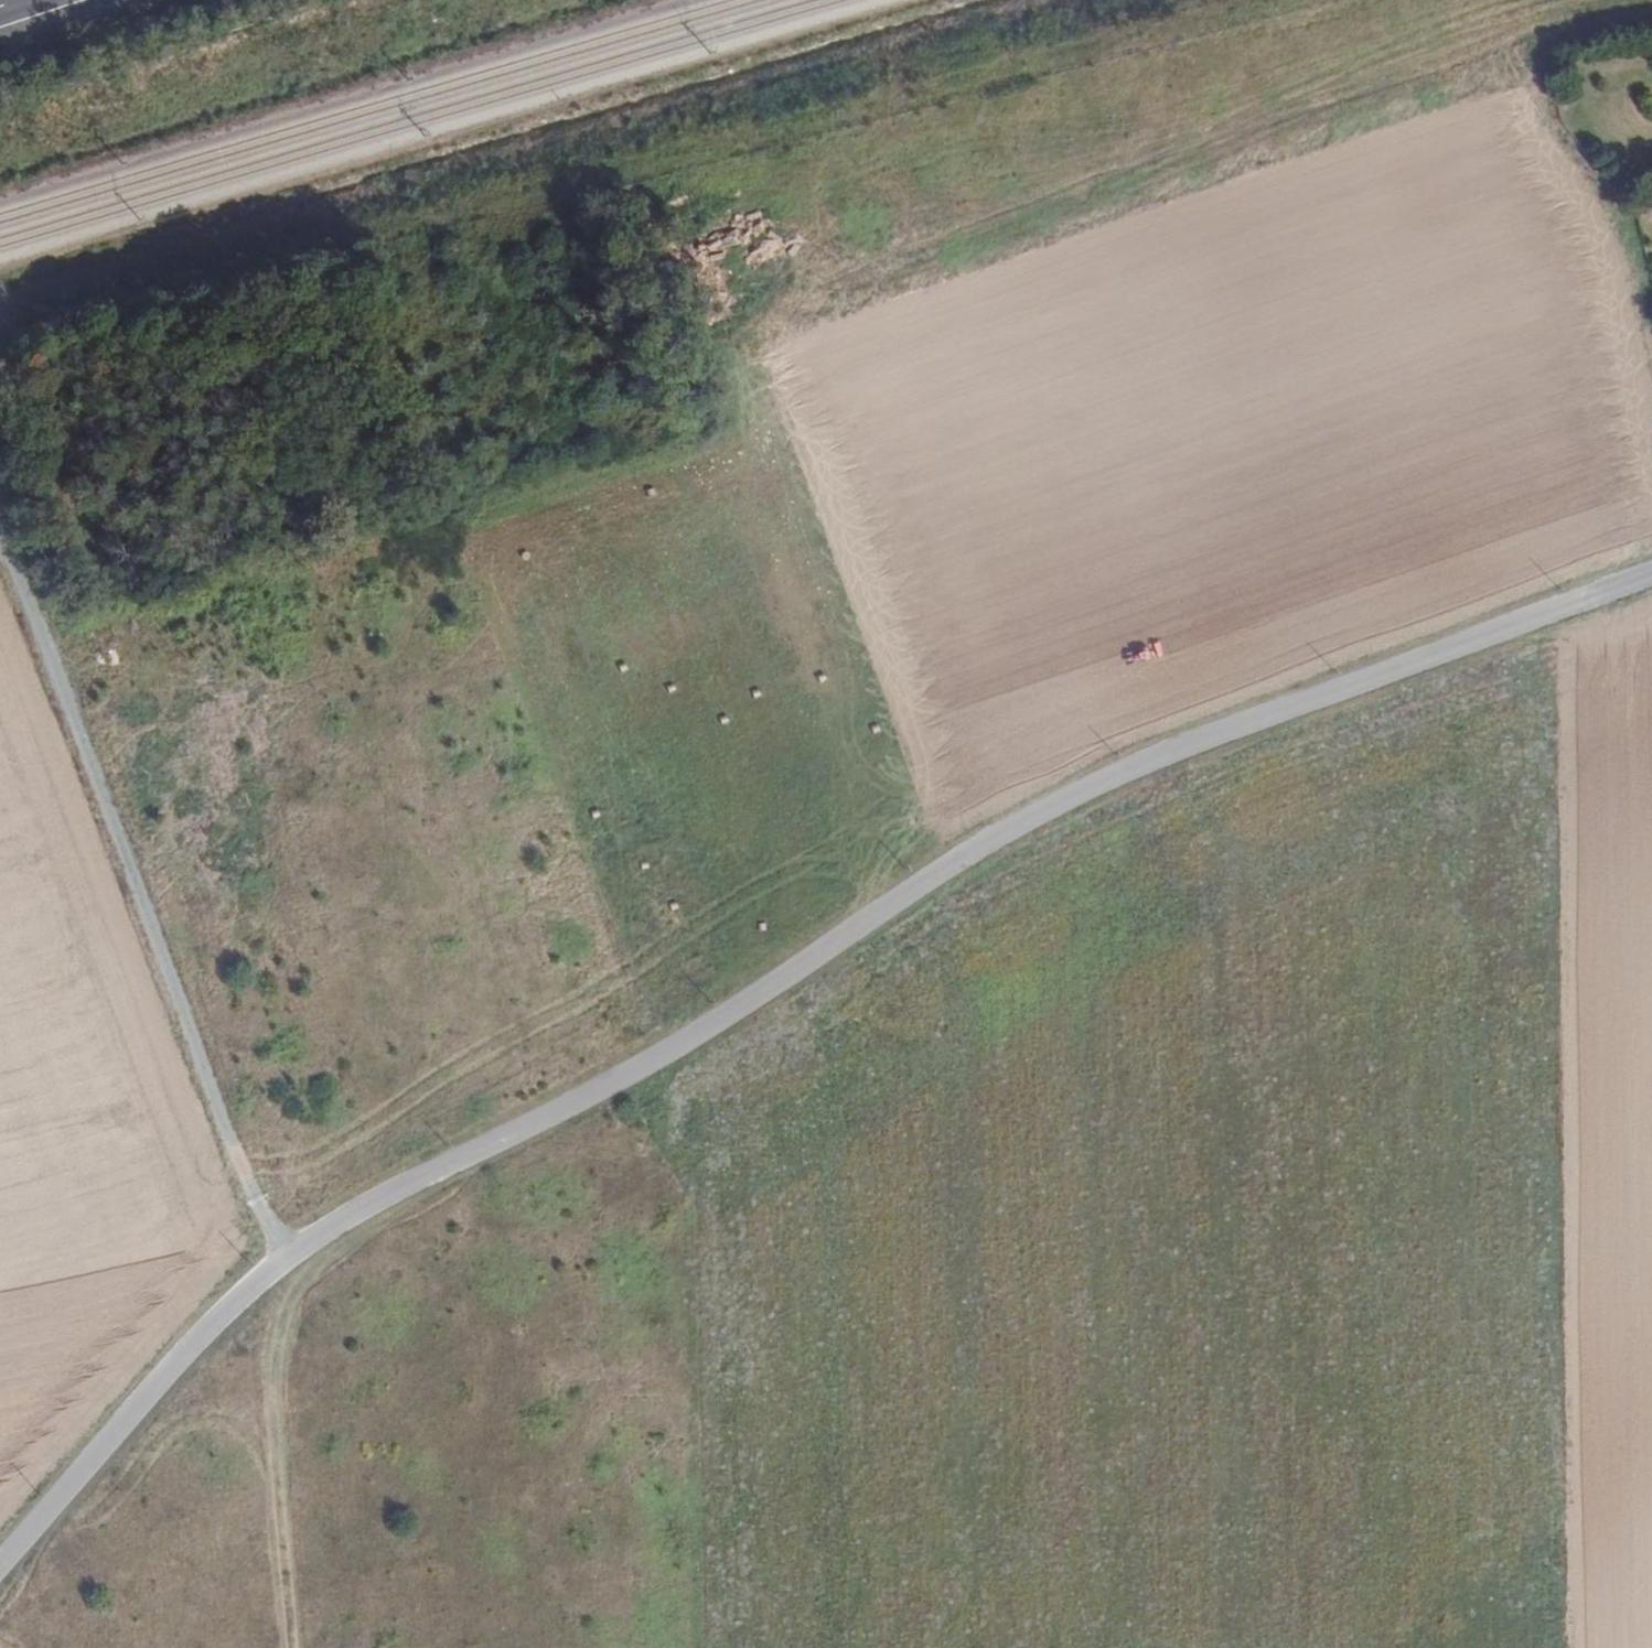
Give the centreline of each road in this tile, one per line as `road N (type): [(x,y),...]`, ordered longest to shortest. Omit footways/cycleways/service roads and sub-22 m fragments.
road 1 (tertiary): [(1651,574),(1084,794),(907,897),(688,1041),(338,1223),(210,1327),(124,1417),(0,1569)]
road 2 (track): [(0,527),(238,1154),(287,1260)]

